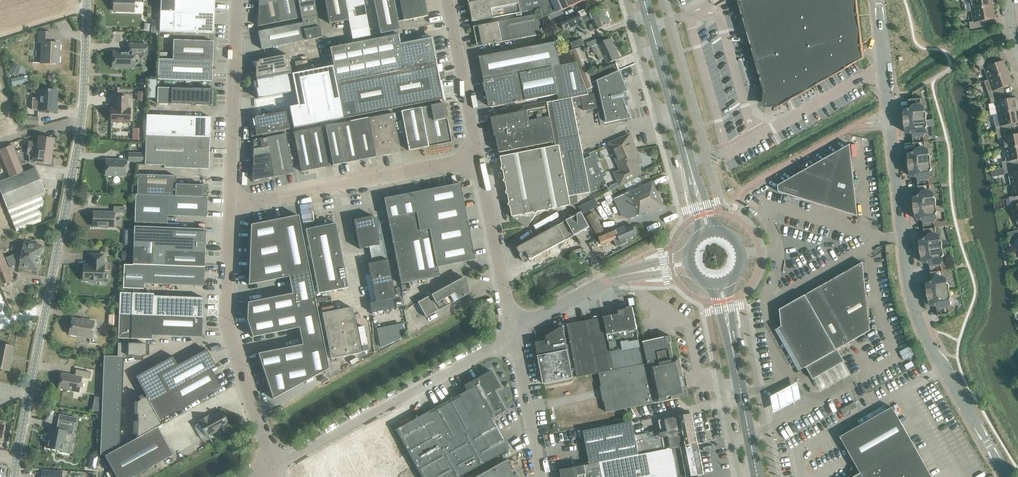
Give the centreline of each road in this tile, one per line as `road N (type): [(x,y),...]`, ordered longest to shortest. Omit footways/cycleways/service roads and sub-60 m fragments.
road 1 (residential): [(876,0),(913,309),(1001,476)]
road 2 (unclassified): [(17,476),(78,172),(86,0)]
road 3 (unclassified): [(274,466),(514,333)]
road 4 (unclassified): [(274,466),(226,338),(232,205)]
road 5 (unclassified): [(232,205),(479,157)]
road 6 (unclassified): [(232,205),(237,0)]
road 7 (unclassified): [(514,333),(479,157)]
road 8 (secondary): [(689,162),(646,0)]
road 9 (unclassified): [(479,157),(447,0)]
road 10 (unclassified): [(541,476),(514,333)]
road 11 (unclassified): [(514,333),(631,274)]

